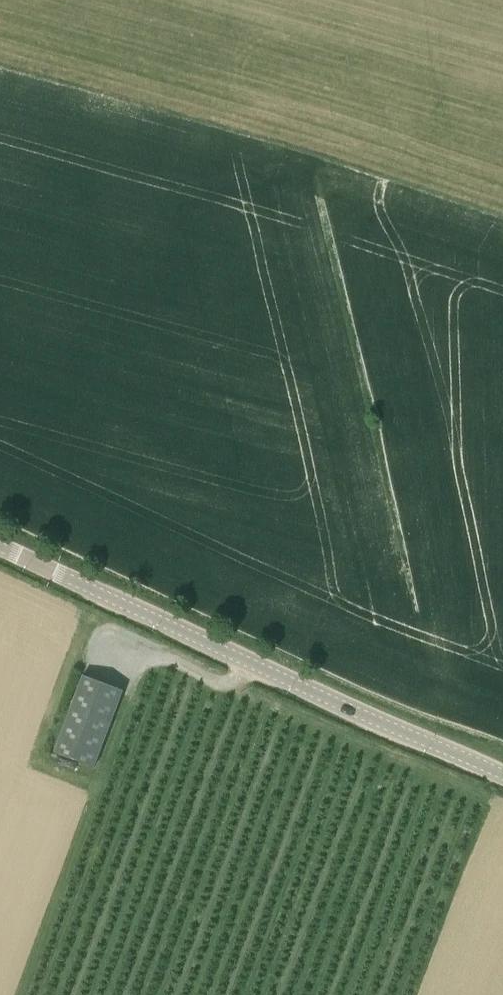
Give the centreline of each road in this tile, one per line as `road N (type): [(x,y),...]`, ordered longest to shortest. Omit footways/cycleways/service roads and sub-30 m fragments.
road 1 (tertiary): [(502,774),(0,545)]

